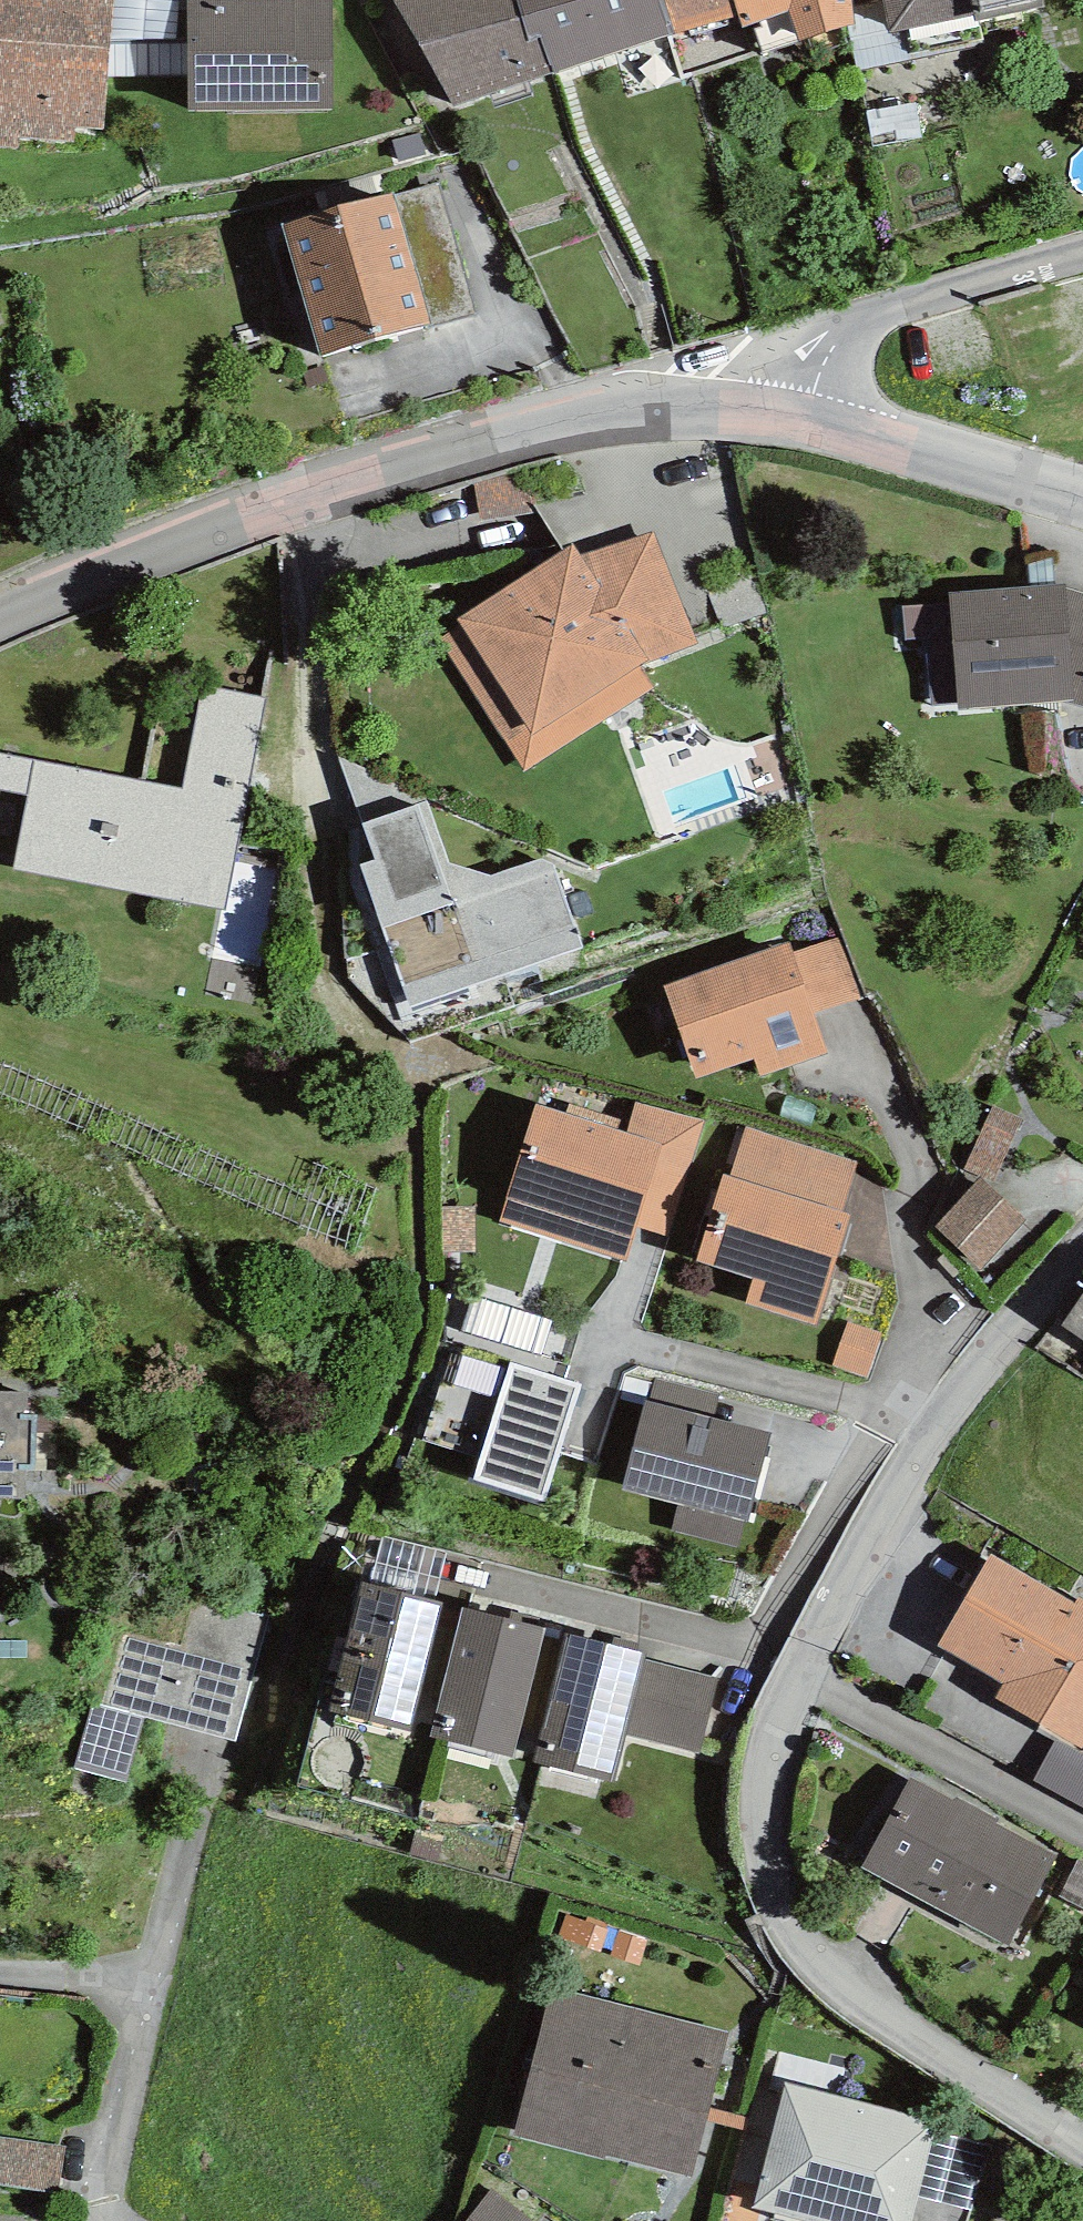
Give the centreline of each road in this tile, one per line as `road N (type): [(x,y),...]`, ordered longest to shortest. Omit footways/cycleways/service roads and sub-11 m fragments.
road 1 (residential): [(1082,1254),(894,1480),(780,1687),(759,1783),(761,1871),(792,1944),(1082,2138)]
road 2 (tertiary): [(758,407),(614,411),(381,472),(99,572),(0,620)]
road 3 (residential): [(758,407),(836,325),(1082,249)]
road 4 (tertiary): [(1082,496),(758,407)]

